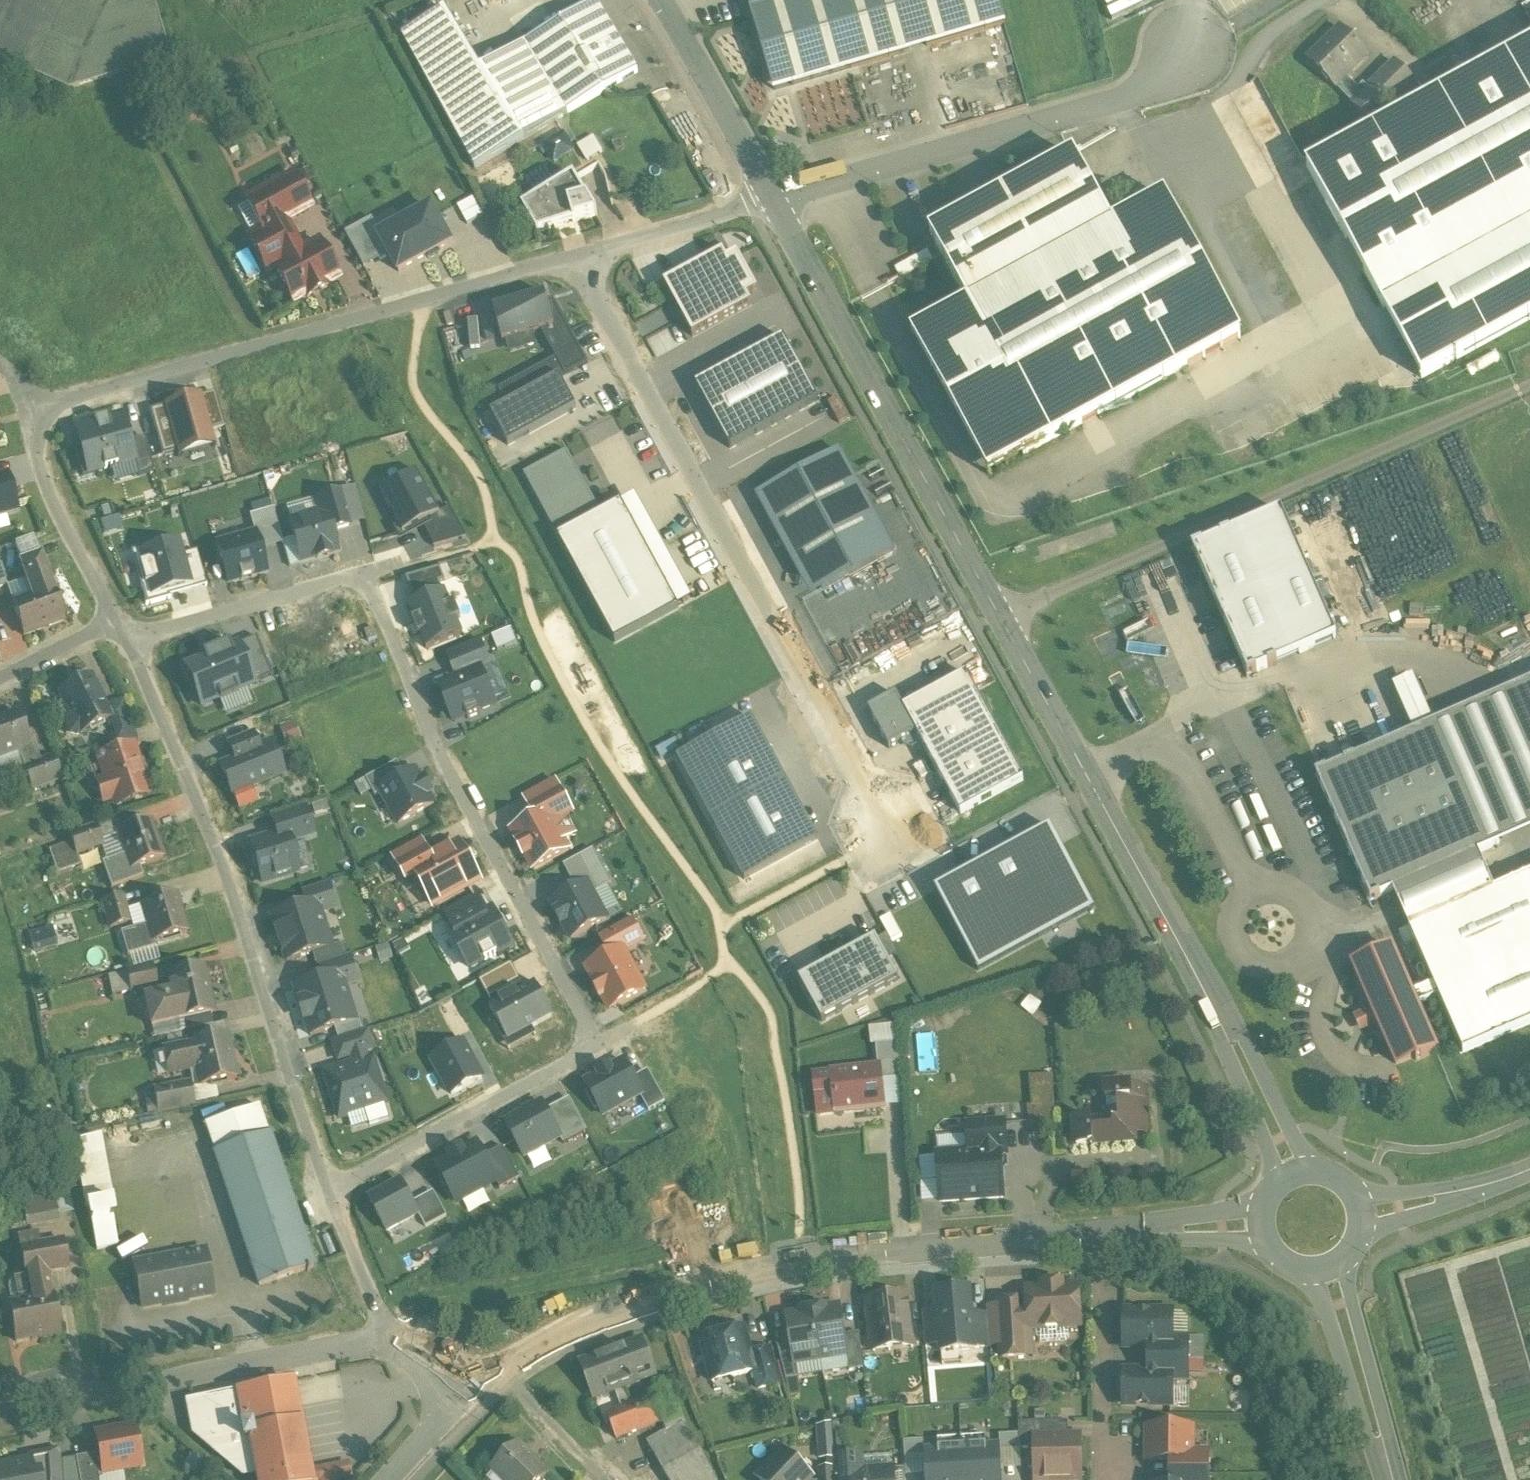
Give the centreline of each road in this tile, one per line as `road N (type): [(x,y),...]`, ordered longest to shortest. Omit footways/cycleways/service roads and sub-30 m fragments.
road 1 (residential): [(474,1394),(524,1353),(586,1324),(779,1266),(1263,1224)]
road 2 (residential): [(29,407),(772,199)]
road 3 (residential): [(392,1342),(290,1072),(202,804),(117,625)]
road 4 (tertiary): [(1002,616),(1216,1013),(1293,1176)]
road 5 (unclassified): [(1002,616),(1529,386)]
road 6 (tertiary): [(772,199),(1002,616)]
road 7 (residential): [(392,1342),(0,1415)]
road 8 (residential): [(117,625),(72,536),(29,407)]
road 9 (tertiary): [(661,0),(772,199)]
road 10 (tertiary): [(1330,1264),(1392,1479)]
road 11 (tertiary): [(1359,1218),(1529,1169)]
road 12 (residential): [(1108,1347),(1106,1479)]
road 13 (residential): [(117,625),(0,683)]

